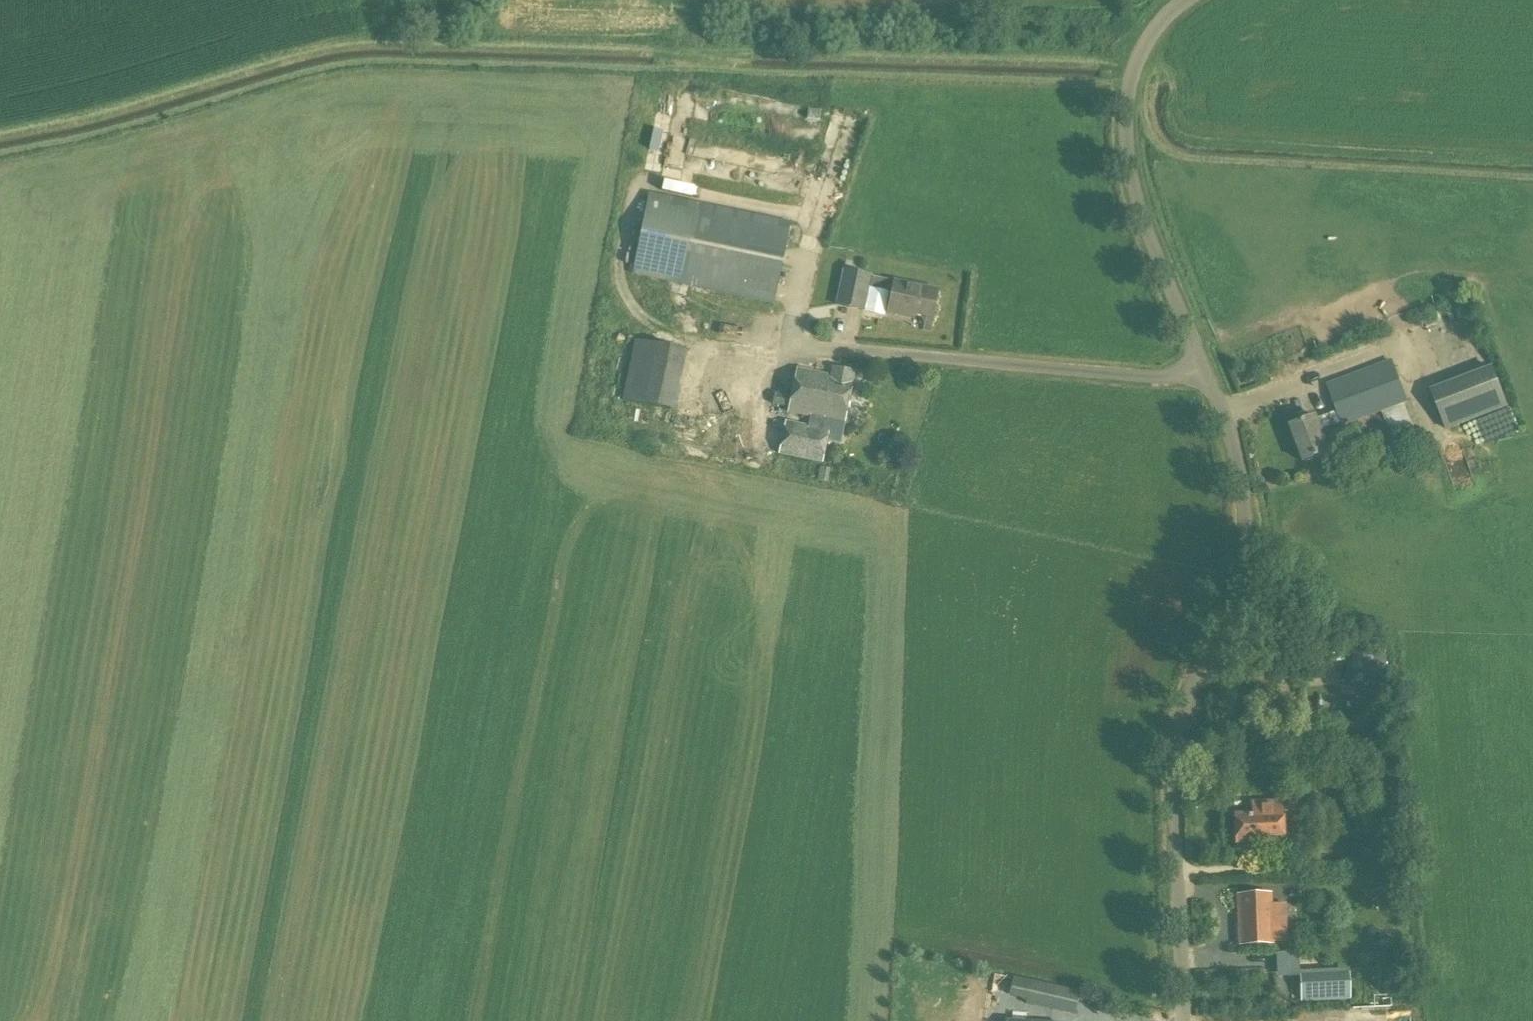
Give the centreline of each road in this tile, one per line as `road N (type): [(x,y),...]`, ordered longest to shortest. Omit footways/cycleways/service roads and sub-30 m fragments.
road 1 (unclassified): [(1183,1020),(1172,763),(1180,705),(1245,553),(1246,509),(1229,435),(1146,221),(1127,142),(1135,65),(1185,0)]

